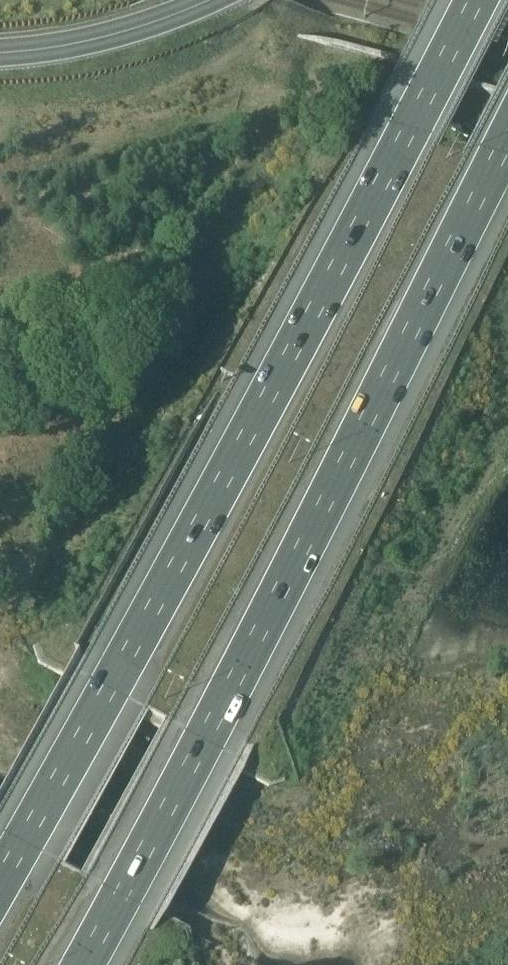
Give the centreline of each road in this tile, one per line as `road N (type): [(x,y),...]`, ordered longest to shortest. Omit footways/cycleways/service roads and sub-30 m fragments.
road 1 (motorway): [(477,0),(0,887)]
road 2 (motorway): [(83,964),(507,141)]
road 3 (track): [(268,142),(190,299),(125,353),(0,368)]

